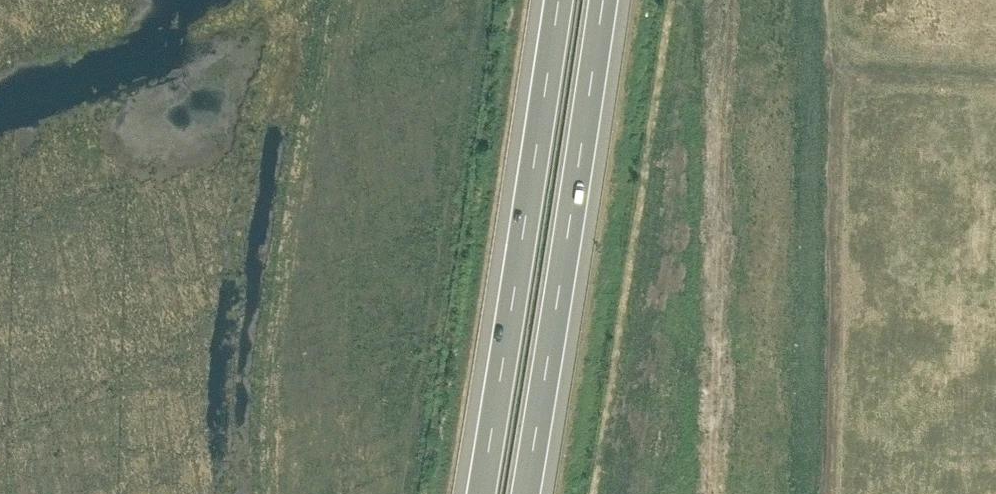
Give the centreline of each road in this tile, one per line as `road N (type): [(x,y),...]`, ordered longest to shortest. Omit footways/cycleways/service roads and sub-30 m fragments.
road 1 (motorway): [(559,0),(480,493)]
road 2 (motorway): [(527,493),(604,0)]

